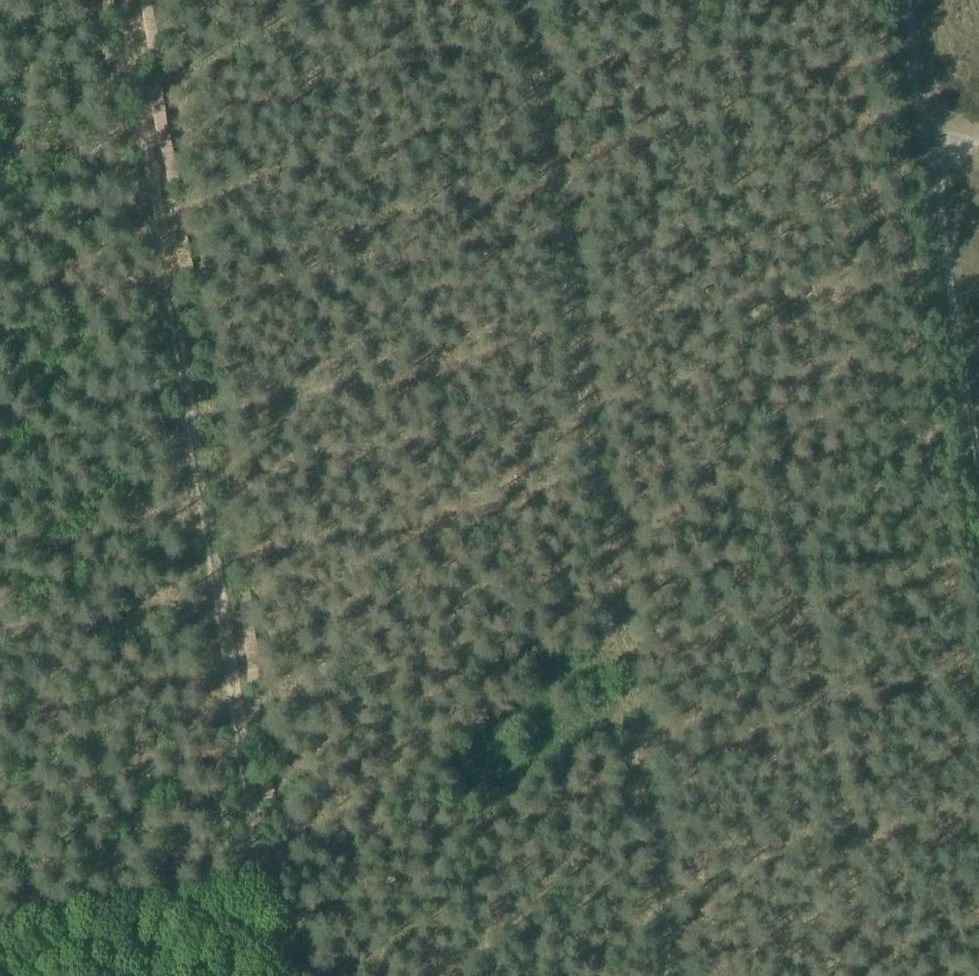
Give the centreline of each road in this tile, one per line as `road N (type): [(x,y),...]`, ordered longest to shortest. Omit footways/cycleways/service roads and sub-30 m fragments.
road 1 (track): [(281,975),(204,554),(122,0)]
road 2 (track): [(925,146),(978,504)]
road 3 (track): [(925,146),(902,0)]

